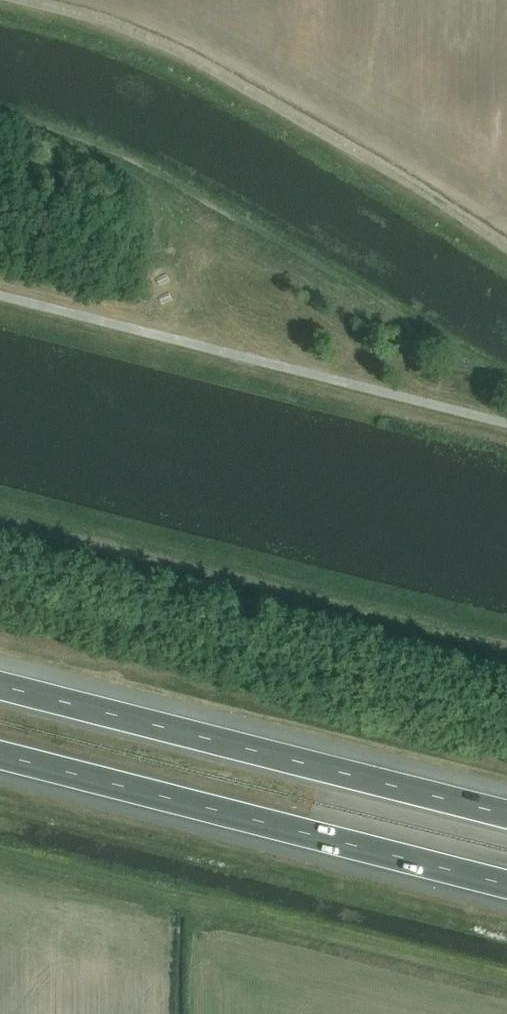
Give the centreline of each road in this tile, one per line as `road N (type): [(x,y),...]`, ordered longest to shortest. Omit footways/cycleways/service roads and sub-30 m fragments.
road 1 (track): [(506,390),(138,169),(0,129)]
road 2 (track): [(30,0),(192,57),(379,161),(506,245)]
road 3 (motorway): [(0,750),(506,879)]
road 4 (motorway): [(506,806),(0,677)]

